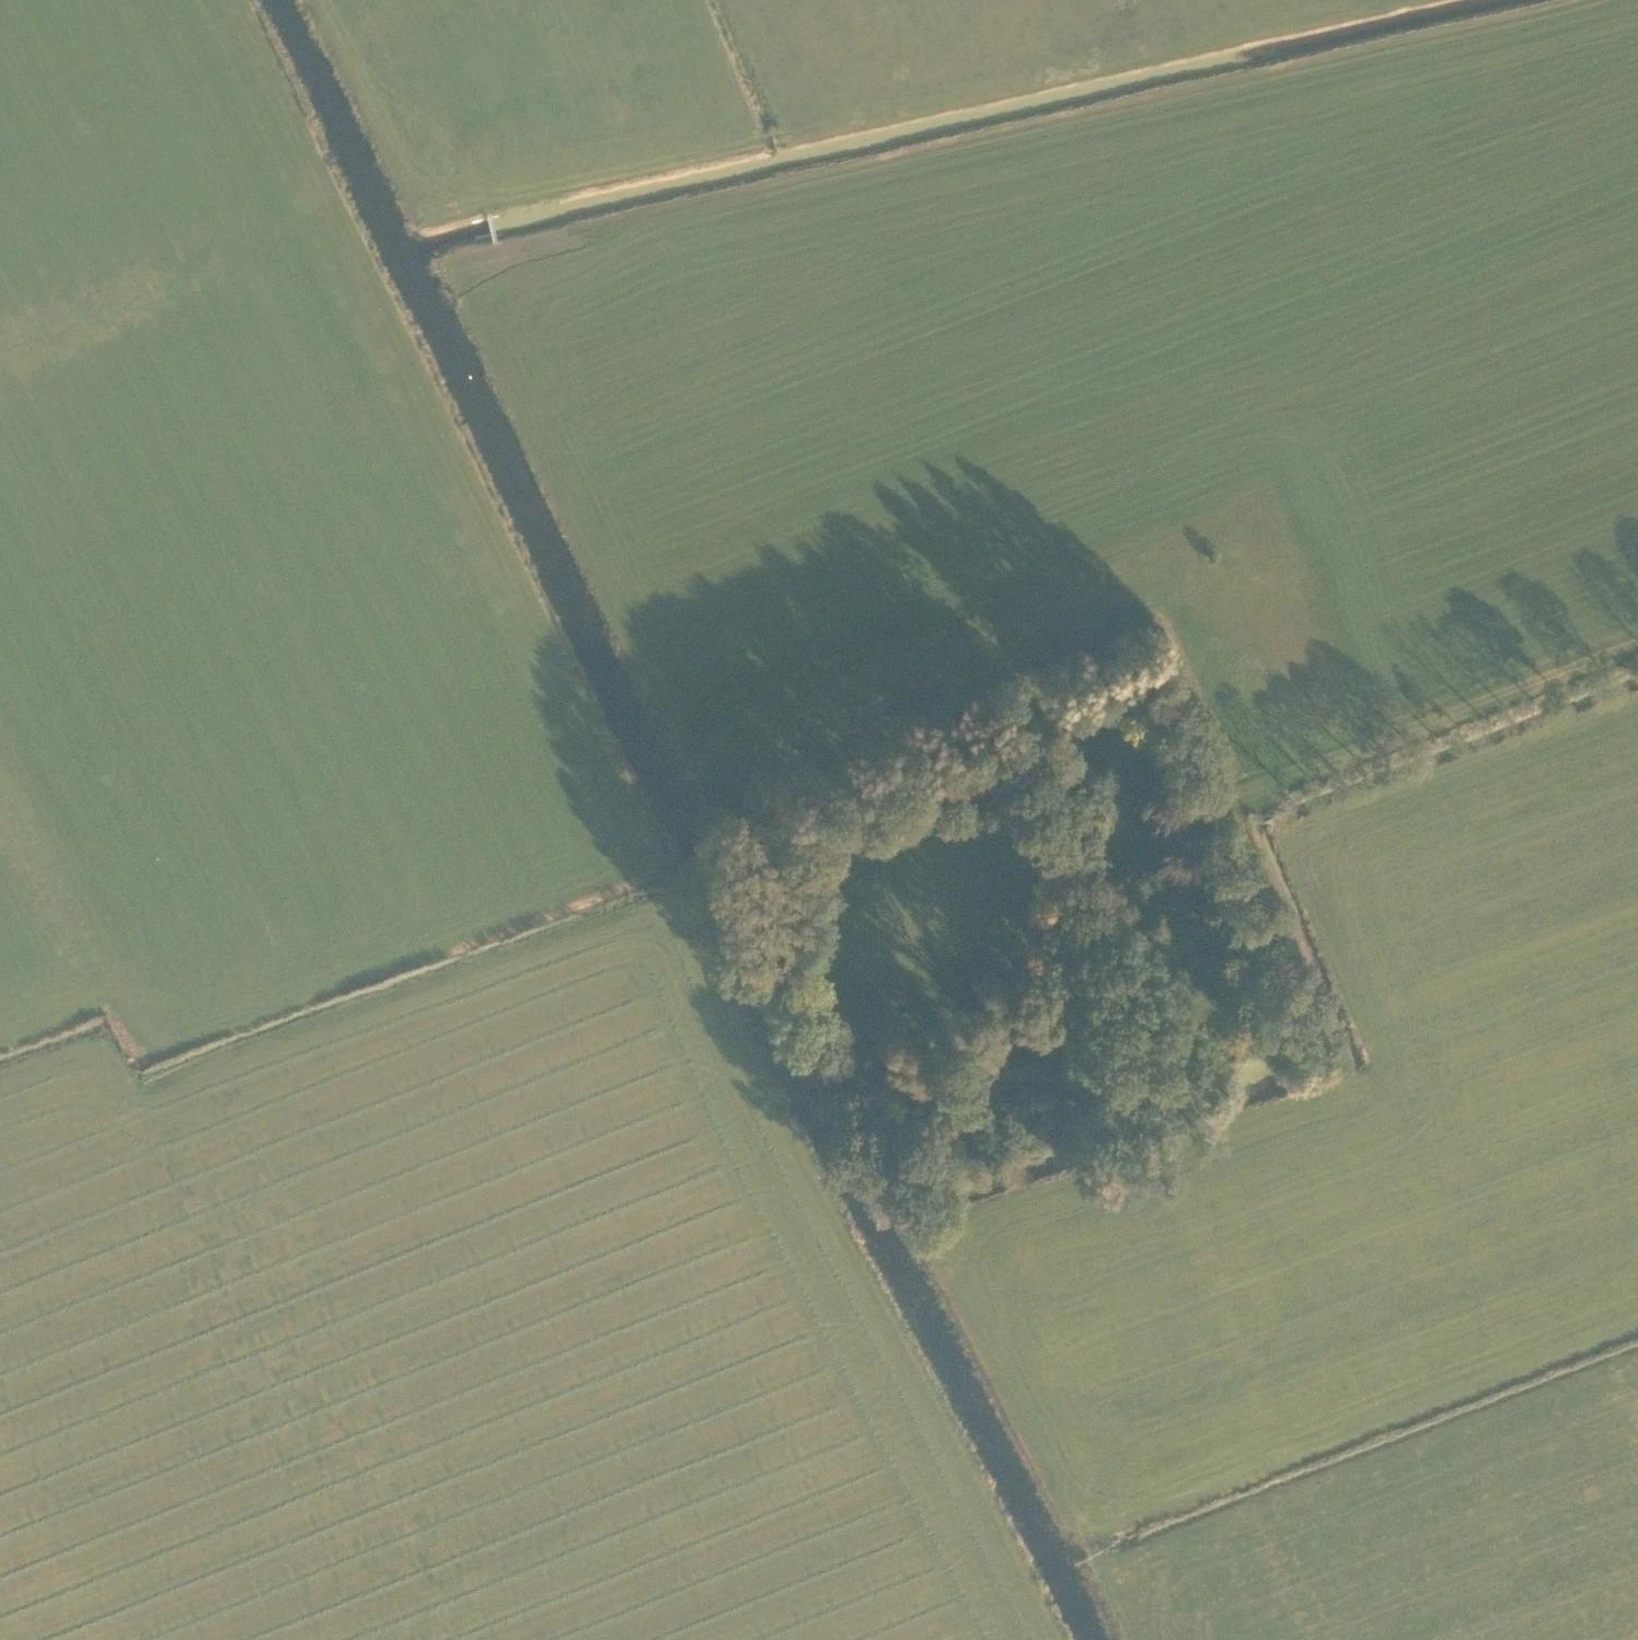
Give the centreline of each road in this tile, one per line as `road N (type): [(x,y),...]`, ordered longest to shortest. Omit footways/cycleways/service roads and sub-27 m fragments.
road 1 (track): [(1637,644),(1047,859)]

